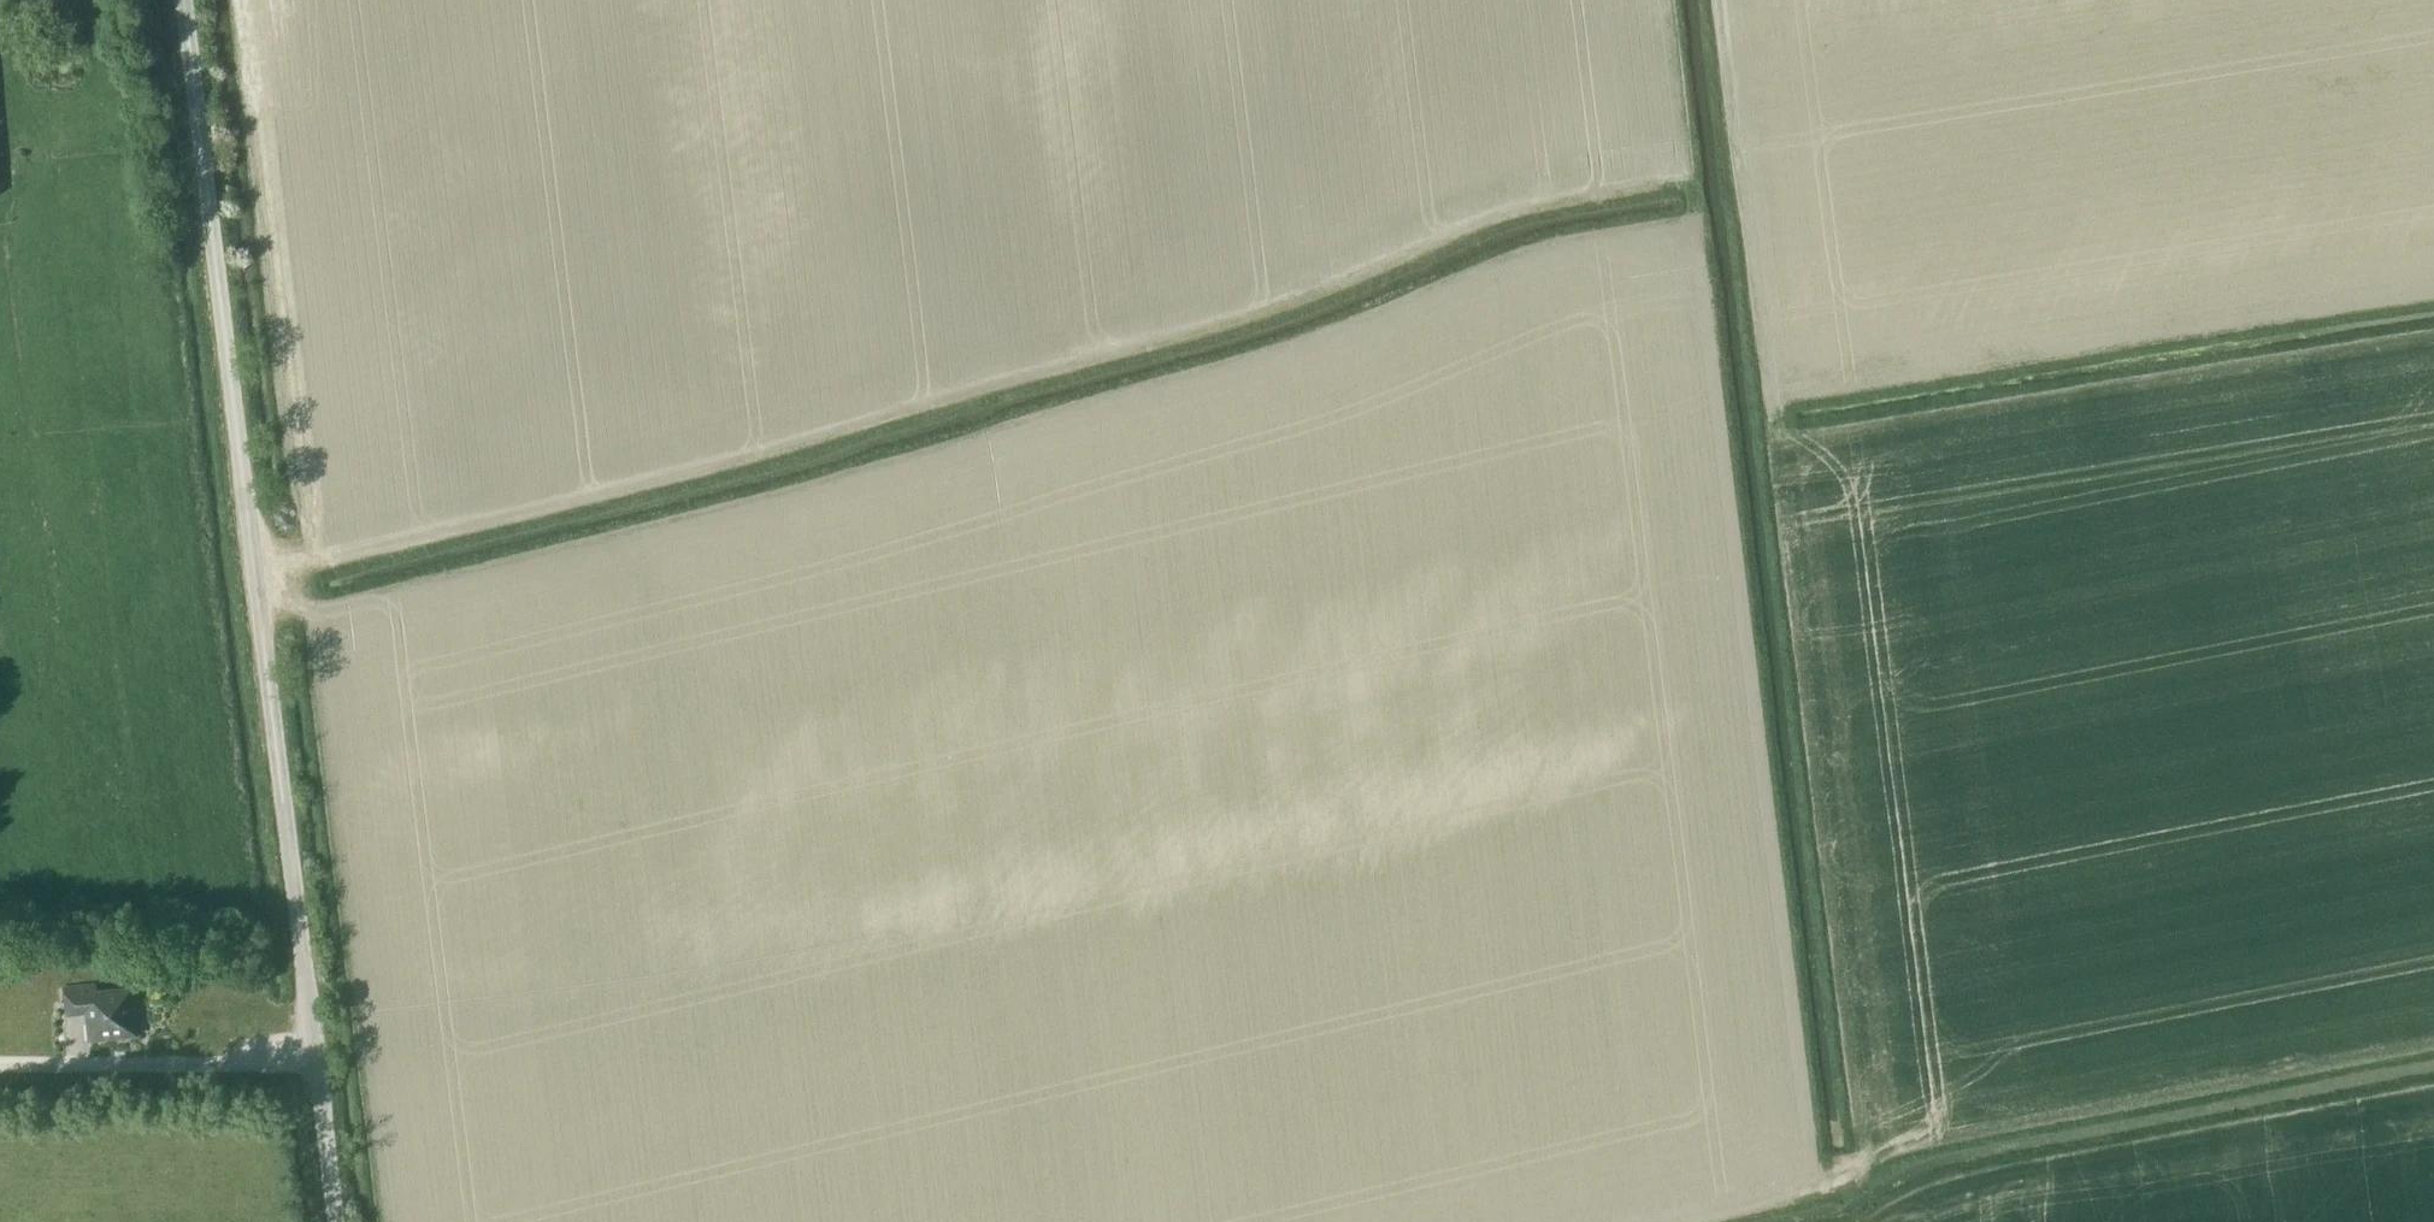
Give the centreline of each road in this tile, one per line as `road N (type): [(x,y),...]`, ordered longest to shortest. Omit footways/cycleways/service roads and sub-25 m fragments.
road 1 (unclassified): [(336,1221),(181,0)]

